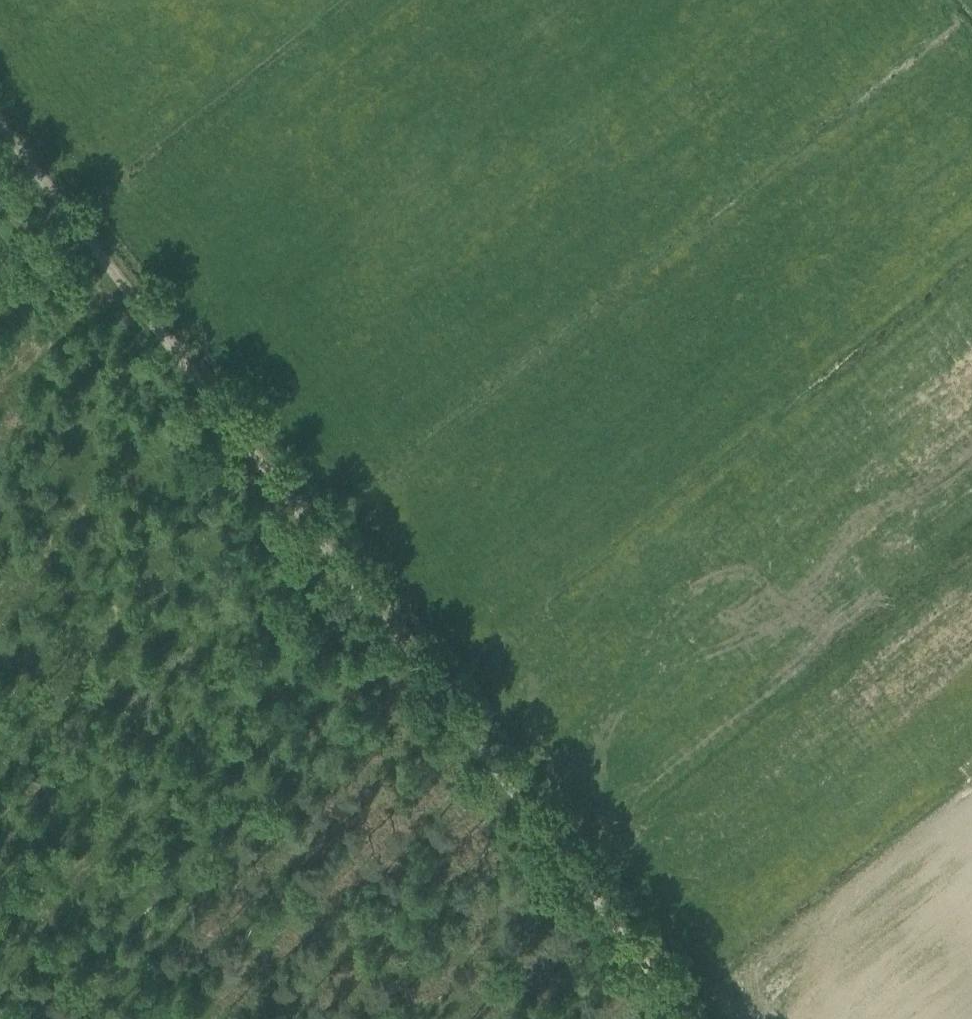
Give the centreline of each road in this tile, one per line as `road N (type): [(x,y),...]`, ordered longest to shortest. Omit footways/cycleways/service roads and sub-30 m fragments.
road 1 (track): [(707,1018),(0,109)]

